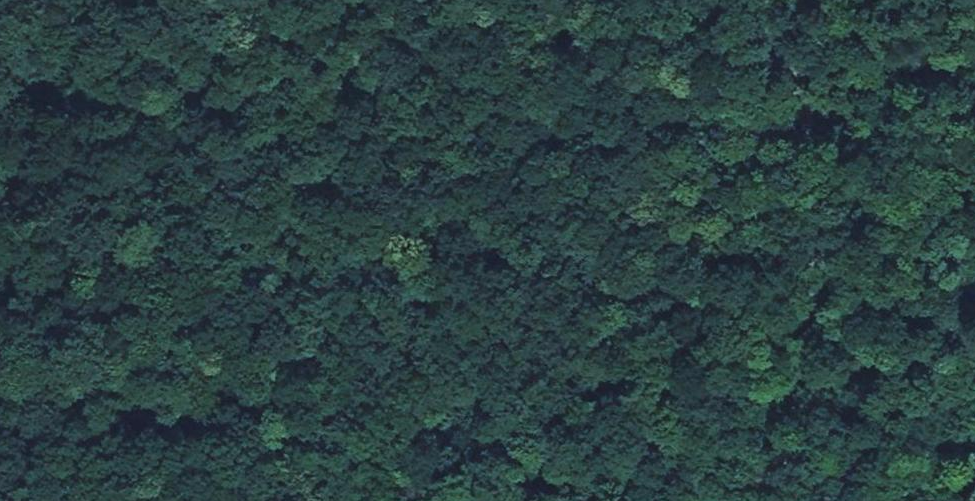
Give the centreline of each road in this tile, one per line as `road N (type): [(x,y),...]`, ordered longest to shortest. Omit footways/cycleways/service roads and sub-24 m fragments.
road 1 (track): [(362,500),(409,490),(499,443),(669,337),(817,138)]
road 2 (track): [(792,500),(819,330),(817,138),(772,0)]
road 3 (track): [(271,0),(343,500)]

